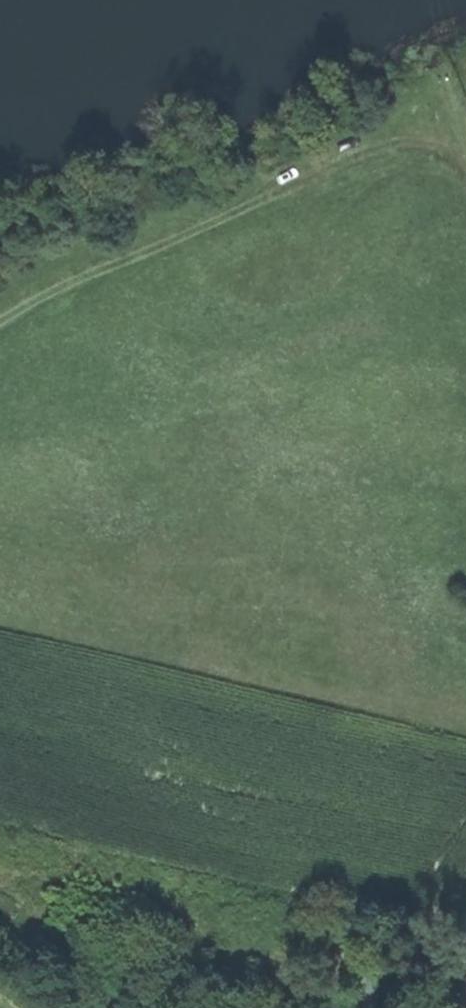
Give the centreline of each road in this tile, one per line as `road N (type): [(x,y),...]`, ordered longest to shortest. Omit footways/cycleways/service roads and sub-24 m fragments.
road 1 (track): [(465,161),(458,149),(424,141),(389,145),(265,188),(0,321)]

